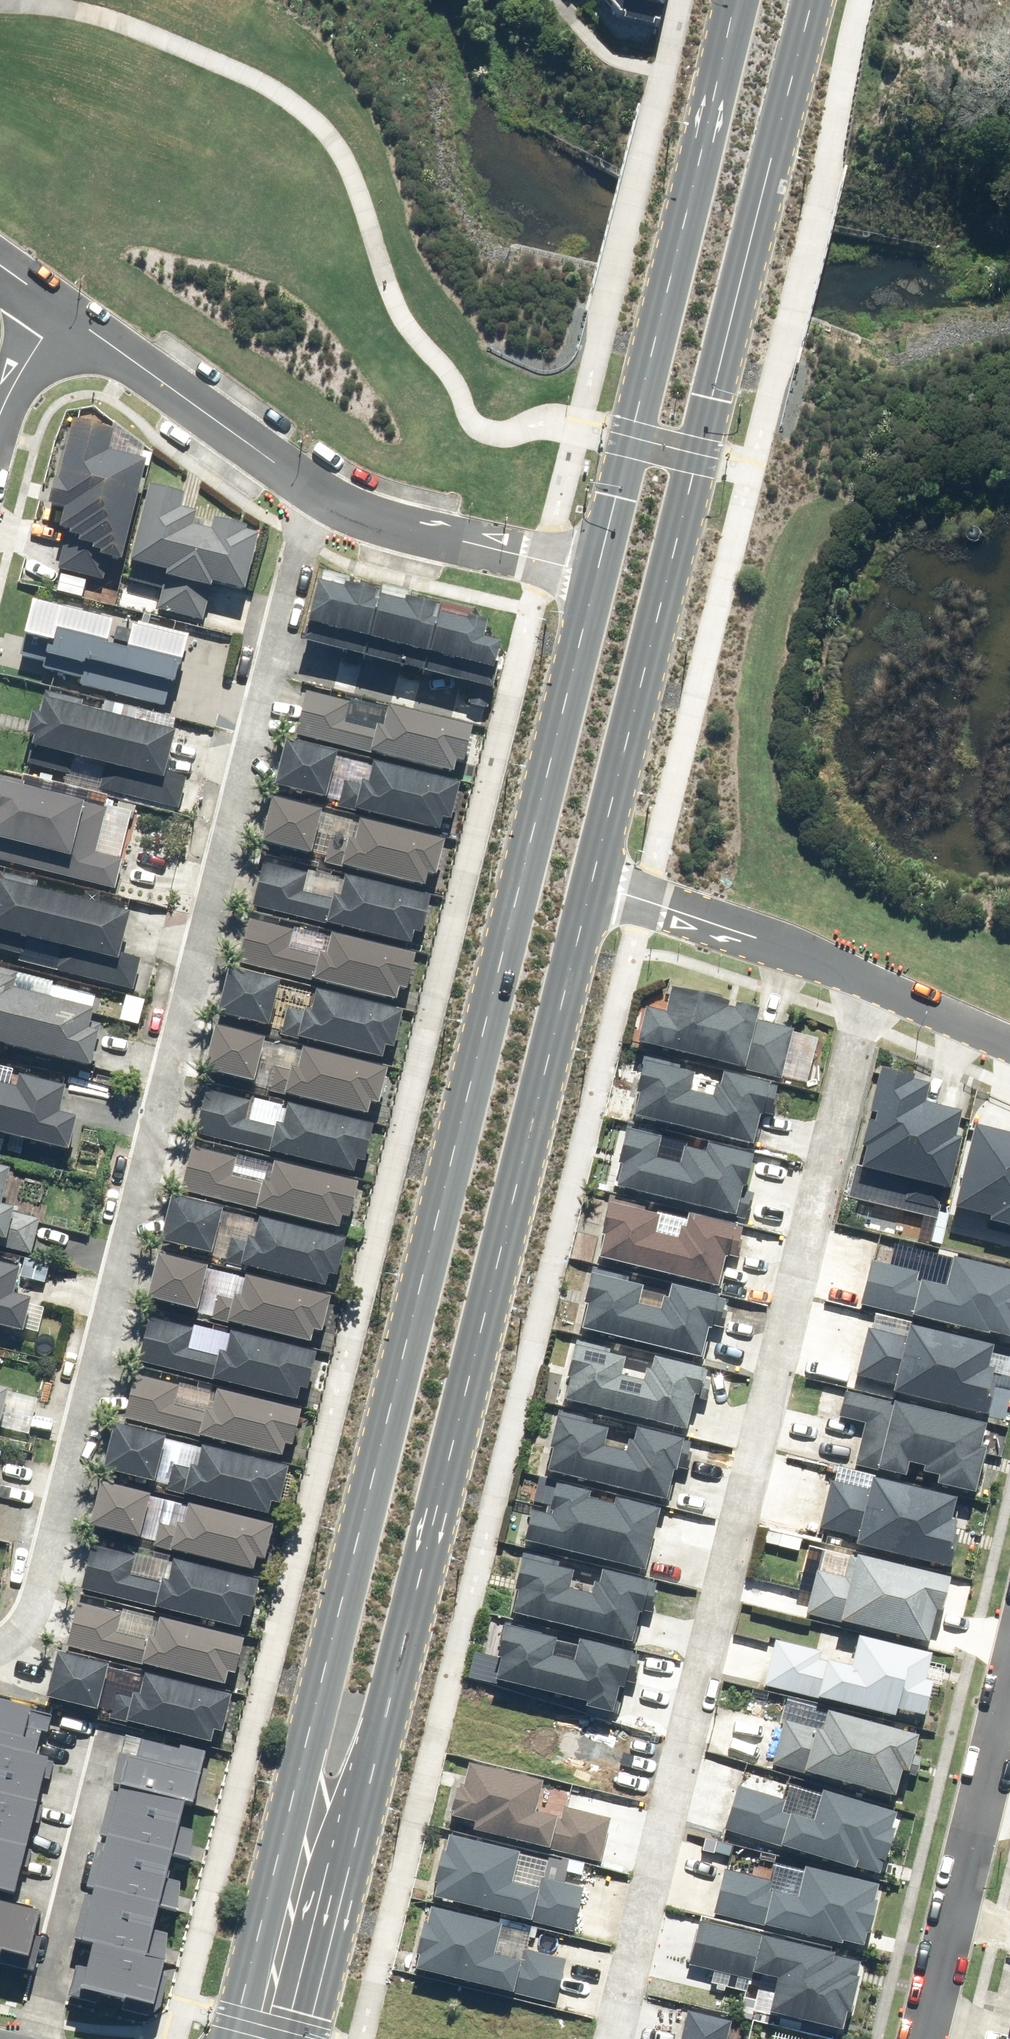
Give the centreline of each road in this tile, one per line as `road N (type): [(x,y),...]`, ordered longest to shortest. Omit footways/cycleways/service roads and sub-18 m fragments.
road 1 (secondary): [(229,2038),(589,609)]
road 2 (residential): [(0,1651),(24,1632),(39,1596),(315,492)]
road 3 (secondary): [(597,929),(314,2038)]
road 4 (residential): [(878,988),(622,2038)]
road 5 (secondary): [(811,0),(611,873)]
road 6 (secondary): [(614,524),(743,0)]
road 7 (residential): [(1009,1686),(925,2038)]
road 8 (residential): [(62,314),(315,492)]
road 9 (residential): [(655,914),(878,988)]
road 10 (residential): [(315,492),(370,520),(496,551)]
road 11 (residential): [(878,988),(1009,1032)]
road 12 (residential): [(496,551),(566,553),(614,524)]

